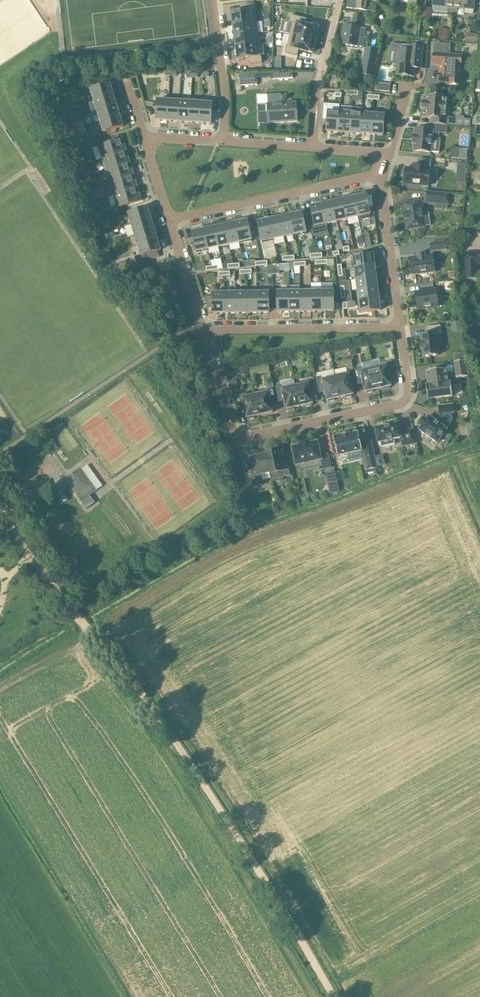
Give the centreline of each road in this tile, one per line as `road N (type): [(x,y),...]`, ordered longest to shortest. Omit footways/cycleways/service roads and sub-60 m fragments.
road 1 (track): [(334,996),(149,705),(70,606)]
road 2 (residential): [(203,331),(233,428),(248,437),(400,404),(408,390),(401,327)]
road 3 (residential): [(169,220),(381,174)]
road 4 (residential): [(401,327),(203,331)]
road 5 (residential): [(225,141),(390,154)]
road 6 (residential): [(401,327),(381,174)]
road 7 (residential): [(213,0),(225,141)]

